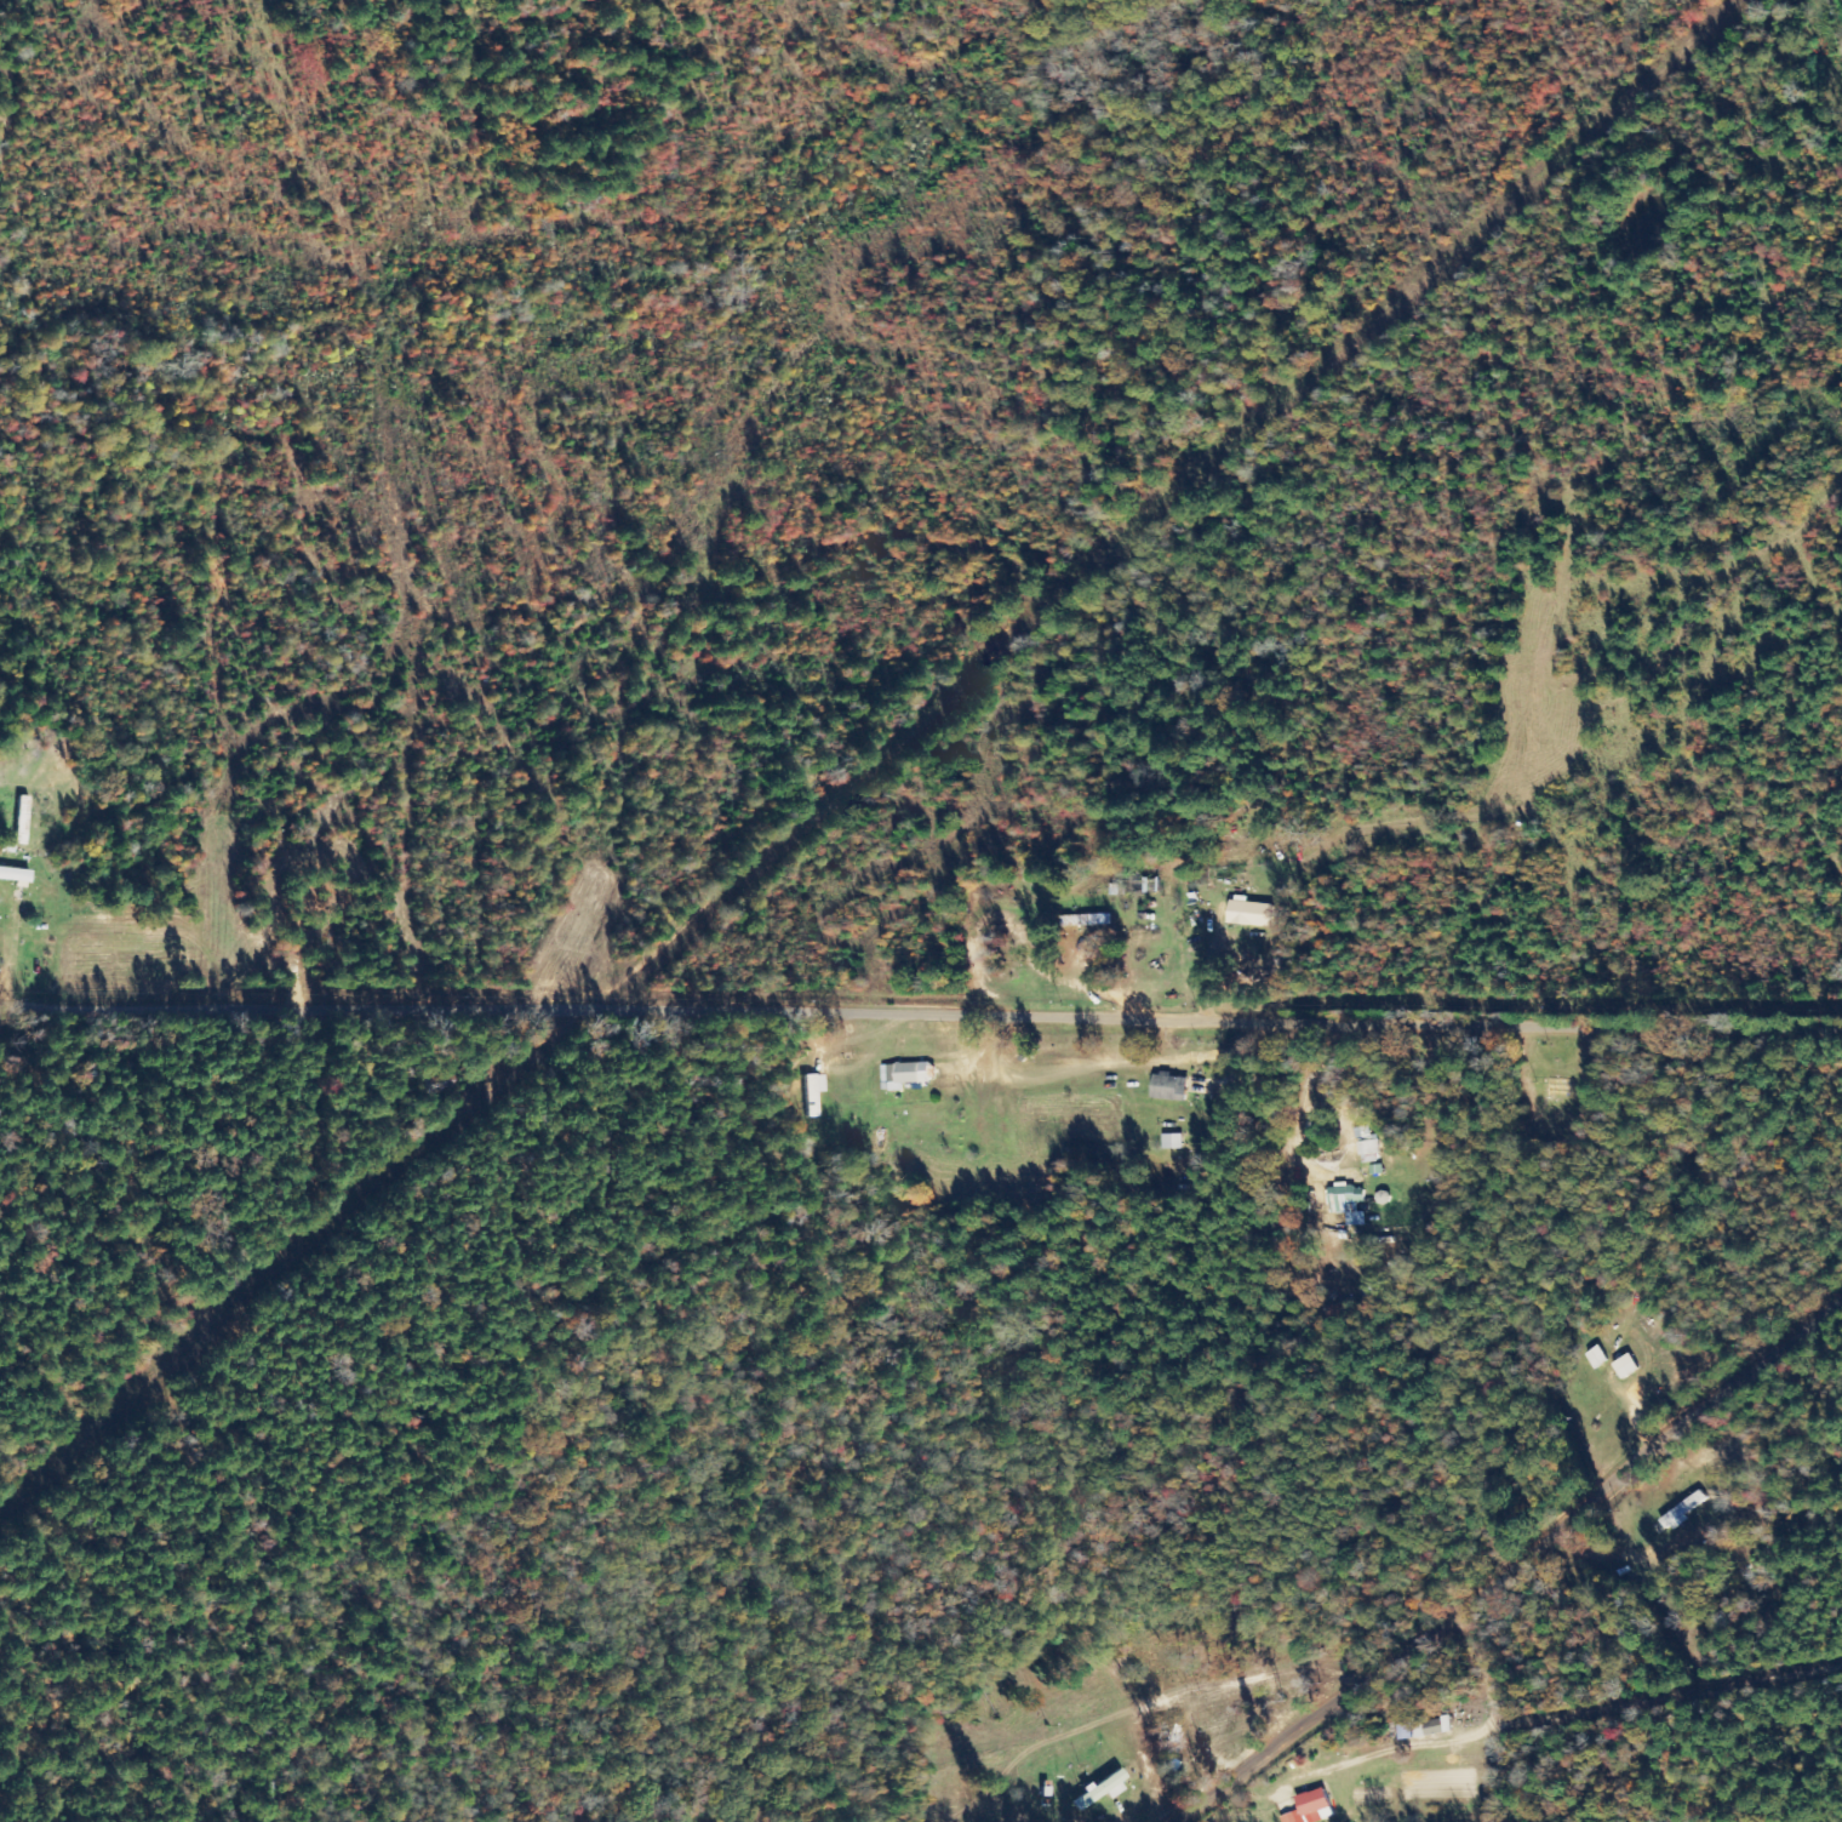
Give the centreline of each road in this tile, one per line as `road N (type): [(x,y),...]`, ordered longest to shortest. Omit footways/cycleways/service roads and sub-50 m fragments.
road 1 (residential): [(1841,1029),(1218,1024),(734,1010),(50,1009)]
road 2 (residential): [(1194,1821),(1841,1301)]

